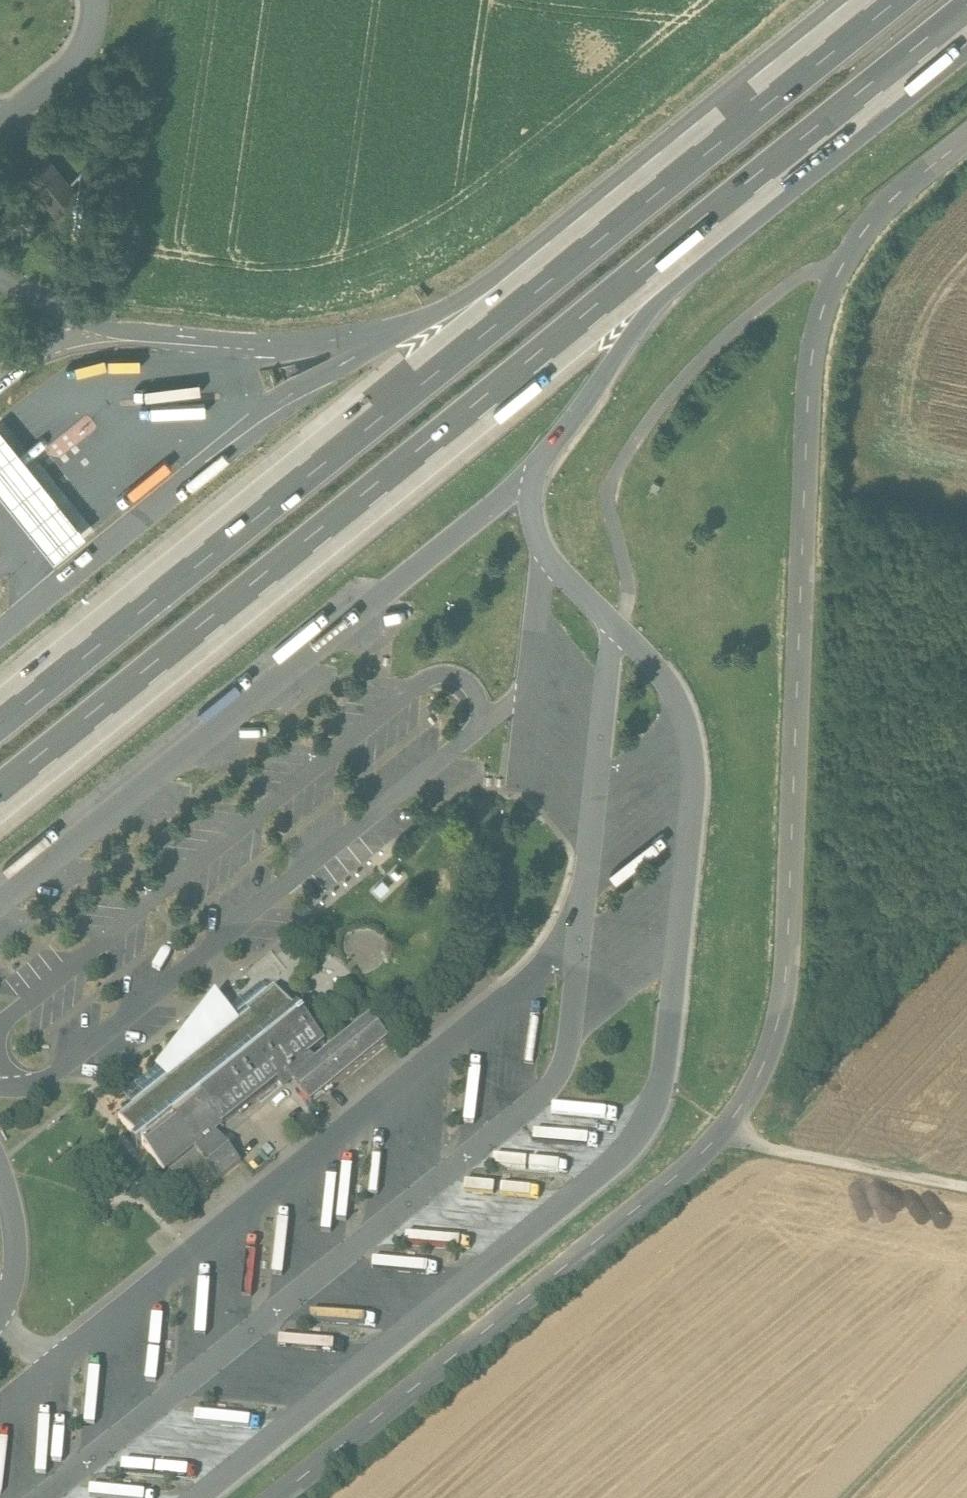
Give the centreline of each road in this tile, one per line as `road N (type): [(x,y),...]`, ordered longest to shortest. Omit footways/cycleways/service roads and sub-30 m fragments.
road 1 (unclassified): [(966,141),(889,203),(854,243),(825,309),(812,365),(789,971),(770,1065),(729,1124),(667,1182),(277,1497)]
road 2 (motorway): [(0,805),(720,220)]
road 3 (motorway): [(598,223),(0,705)]
road 4 (motorway): [(876,0),(598,223)]
road 5 (motorway): [(720,220),(966,23)]
road 6 (track): [(966,1189),(766,1149),(729,1124)]
road 7 (motorway): [(601,386),(720,220)]
road 8 (motorway): [(598,223),(428,320)]
road 9 (track): [(847,1497),(966,1375)]

